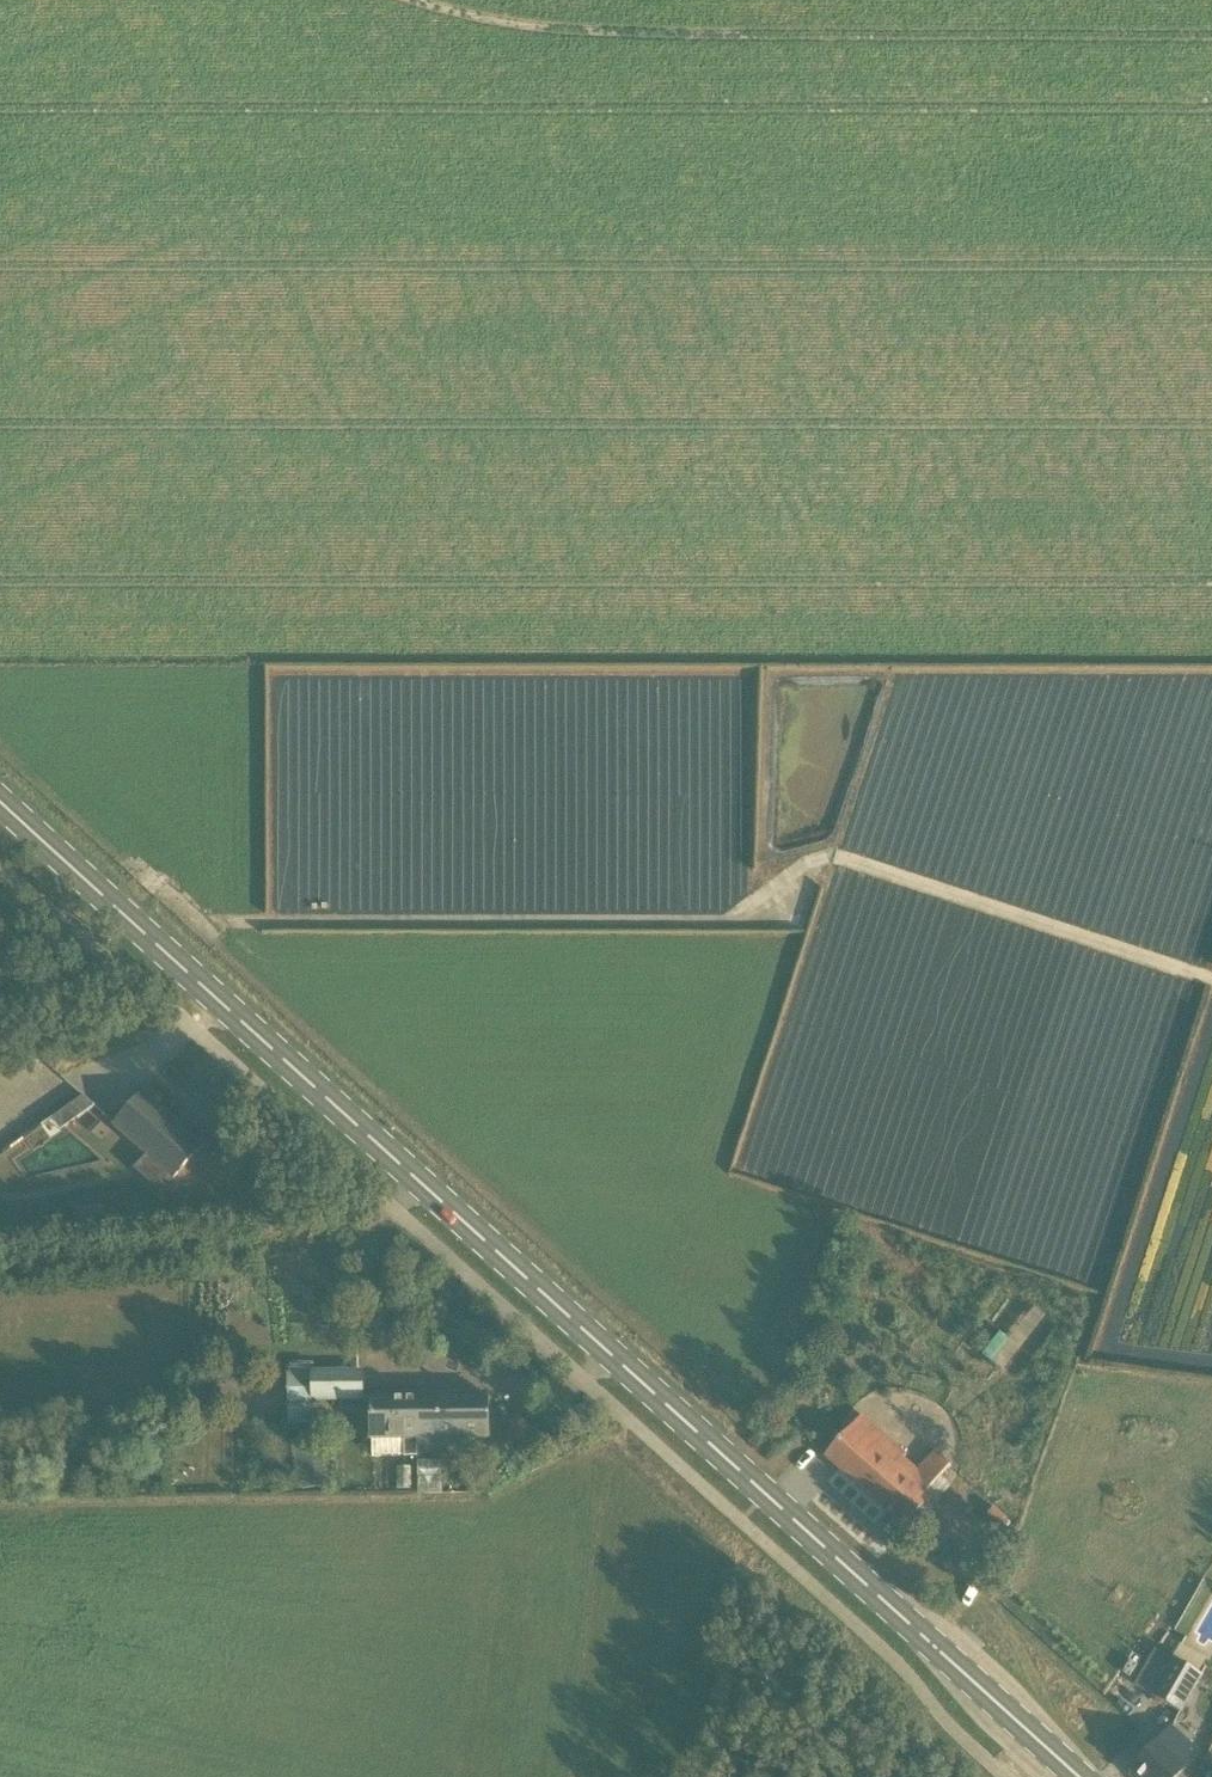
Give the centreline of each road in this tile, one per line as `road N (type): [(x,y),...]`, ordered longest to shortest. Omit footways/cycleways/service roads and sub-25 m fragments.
road 1 (primary): [(1079,1776),(0,800)]

